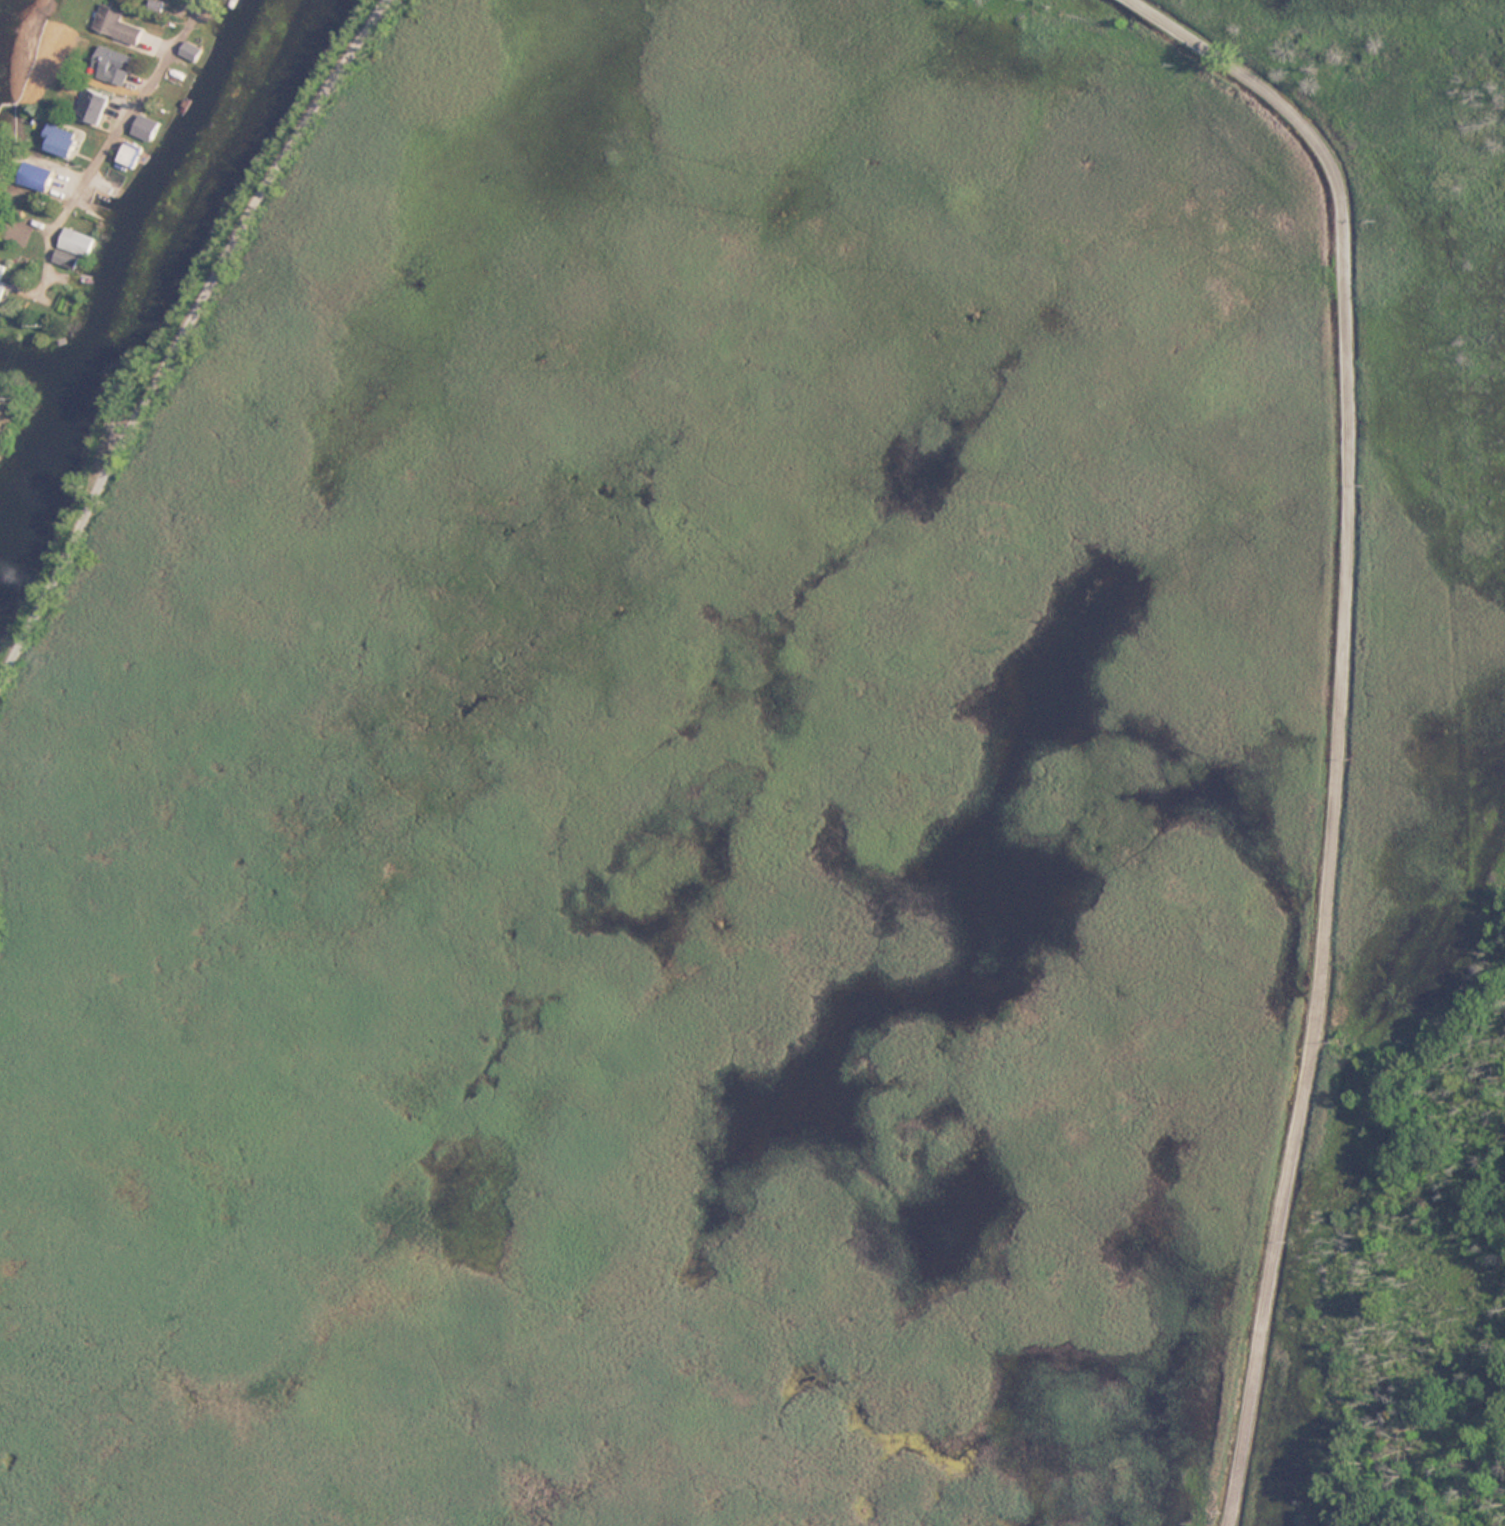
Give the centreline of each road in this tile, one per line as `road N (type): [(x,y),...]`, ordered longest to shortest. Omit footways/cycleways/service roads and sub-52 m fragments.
road 1 (residential): [(1227,1525),(1315,1021),(1334,802),(1347,511),(1341,204),(1312,135),(1276,98),(1129,0)]
road 2 (residential): [(387,0),(282,155),(0,679)]
road 3 (residential): [(84,179),(196,0)]

